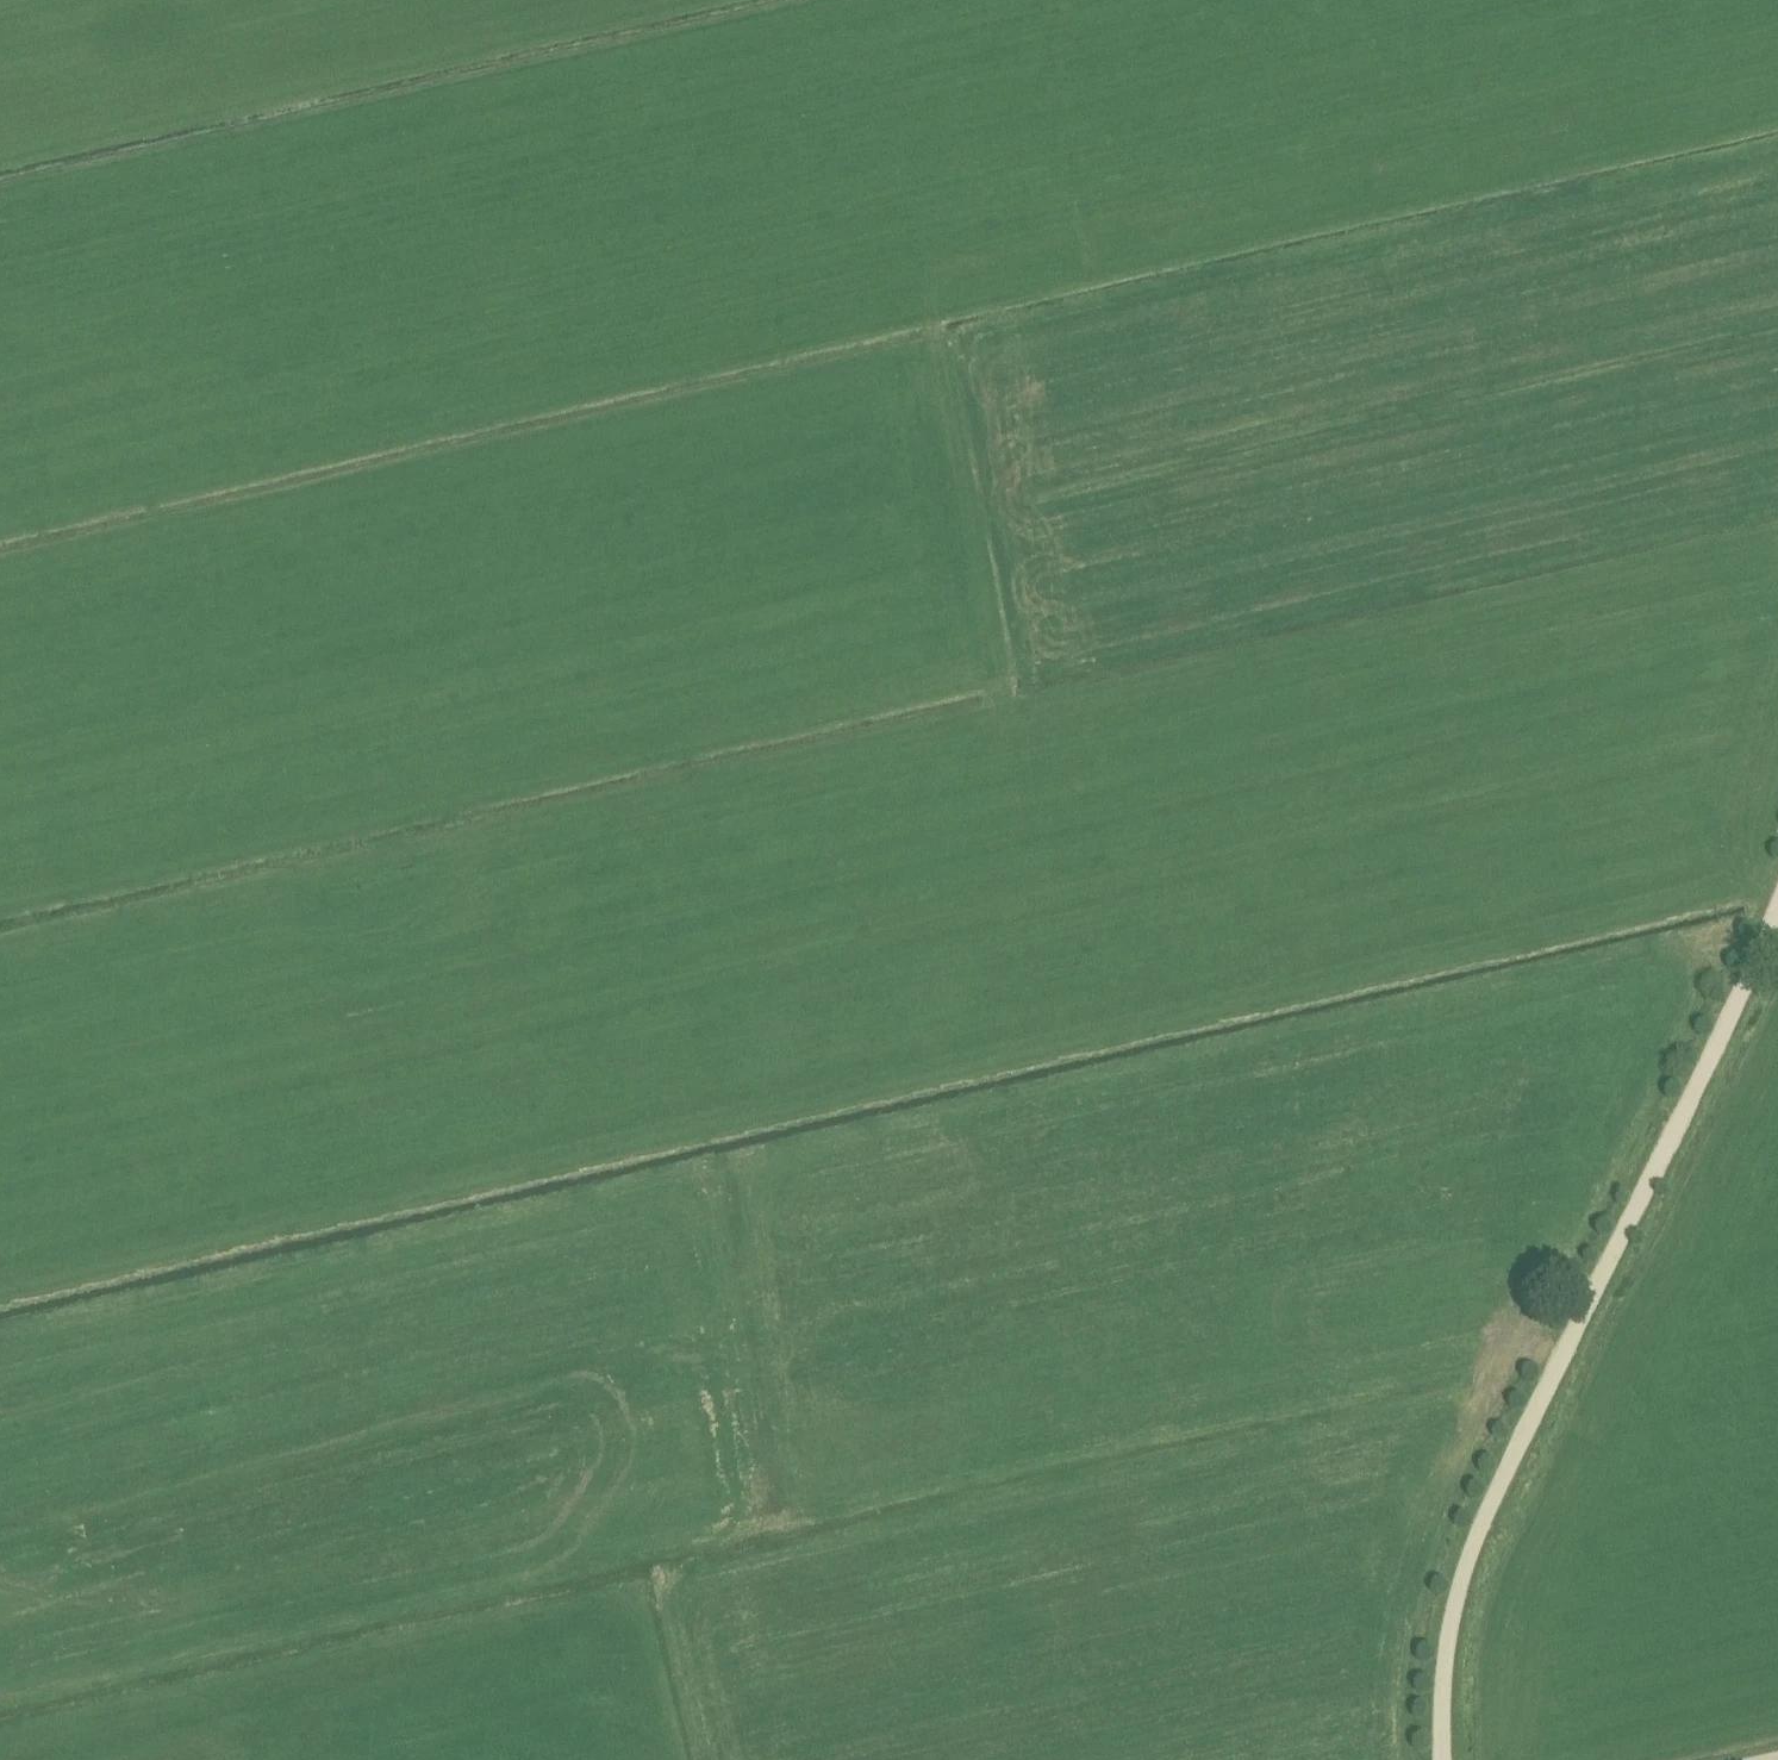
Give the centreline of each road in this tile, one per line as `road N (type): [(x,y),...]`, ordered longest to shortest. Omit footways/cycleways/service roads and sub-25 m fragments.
road 1 (track): [(1777,913),(1707,1075),(1488,1503),(1443,1660),(1444,1759)]

